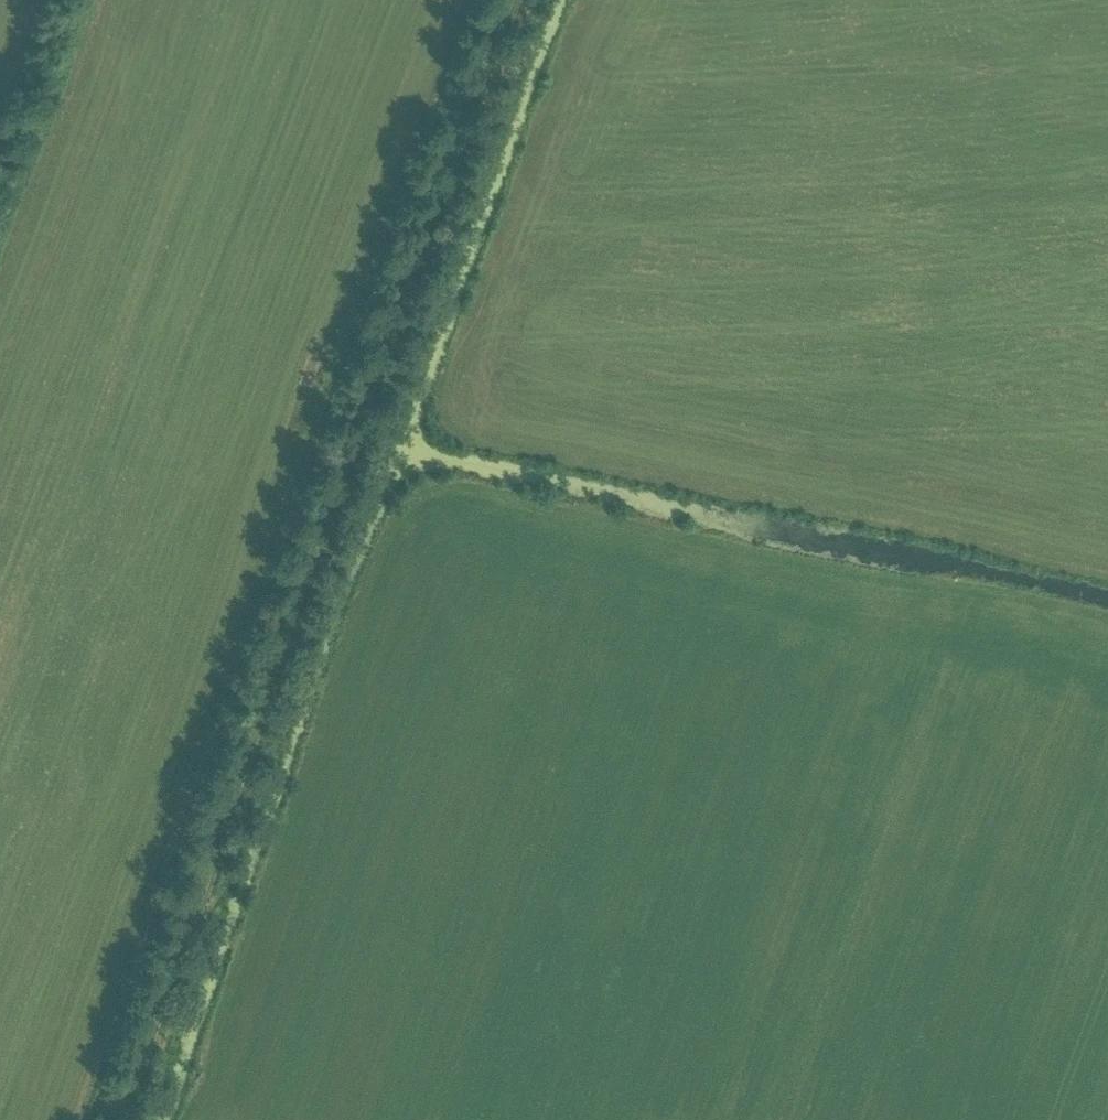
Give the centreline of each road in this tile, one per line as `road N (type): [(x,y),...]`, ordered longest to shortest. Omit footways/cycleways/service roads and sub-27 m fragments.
road 1 (track): [(122,1119),(515,0)]

